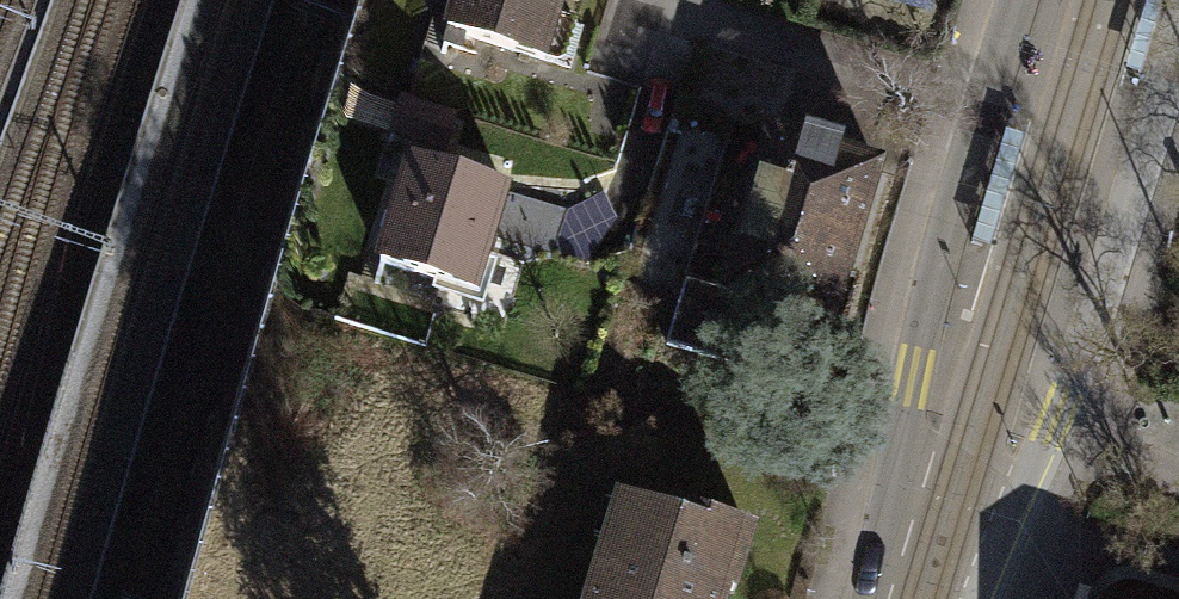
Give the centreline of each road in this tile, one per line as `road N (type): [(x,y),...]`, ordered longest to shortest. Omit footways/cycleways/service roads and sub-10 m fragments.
road 1 (tertiary): [(948,478),(1044,415),(1178,0)]
road 2 (tertiary): [(1021,0),(912,378),(948,478)]
road 3 (tertiary): [(911,598),(948,478)]

